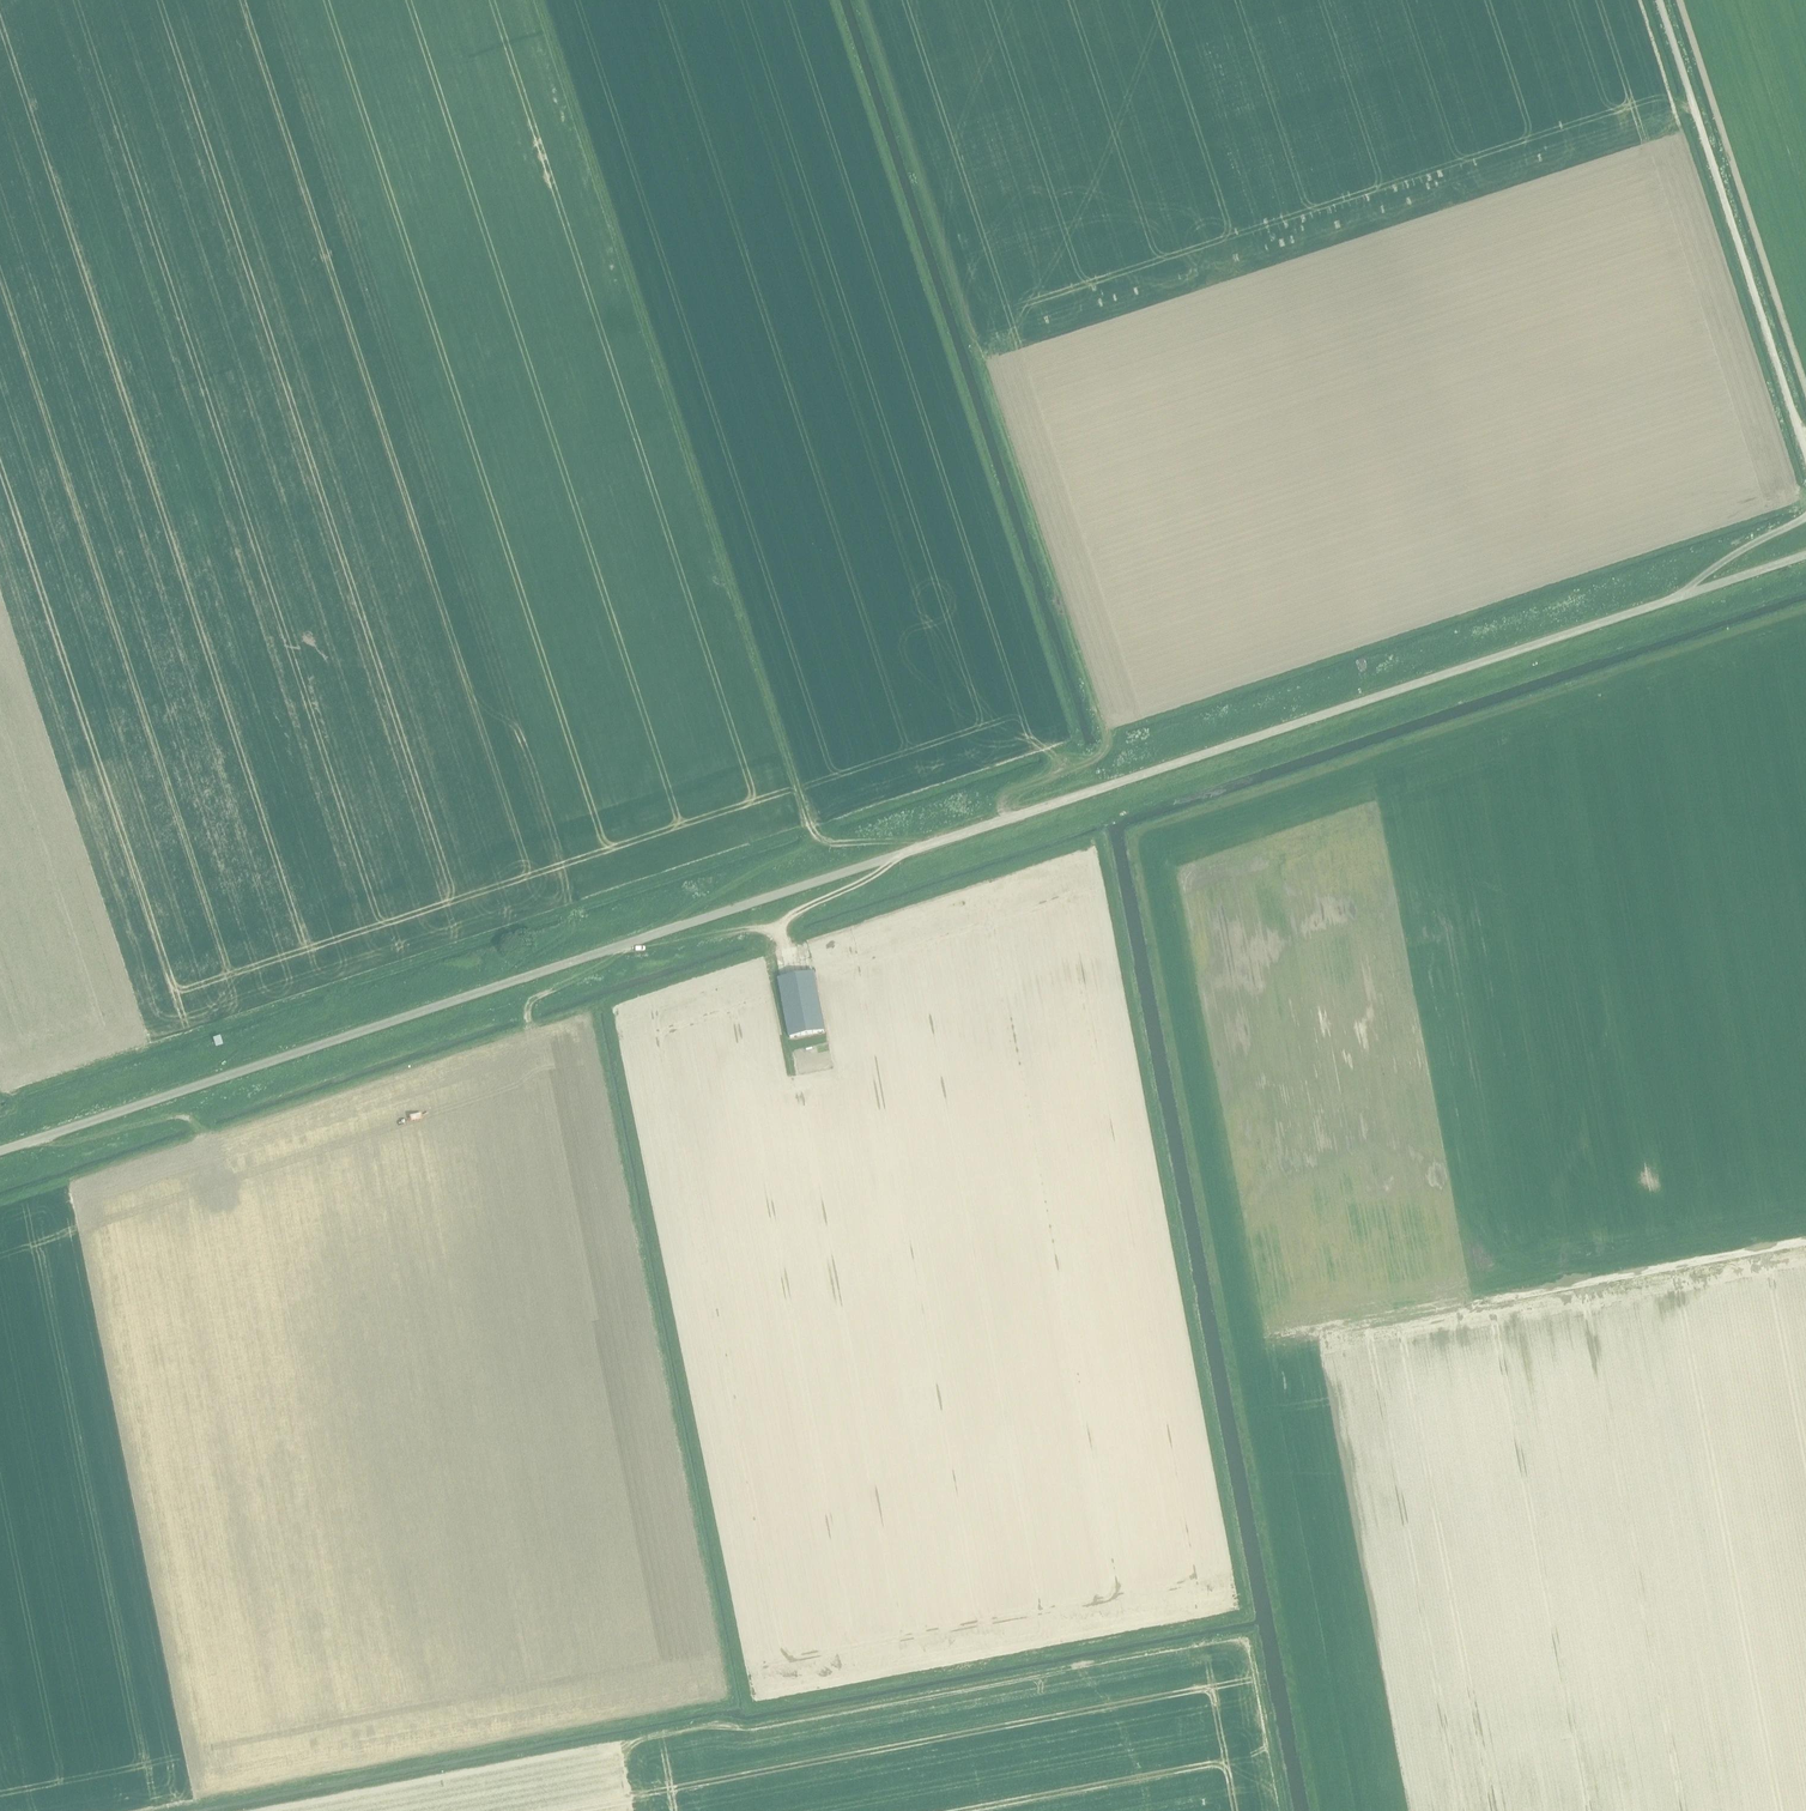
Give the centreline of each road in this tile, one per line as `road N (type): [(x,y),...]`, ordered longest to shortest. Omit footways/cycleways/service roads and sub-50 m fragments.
road 1 (unclassified): [(0,1150),(1690,593)]
road 2 (track): [(540,0),(810,828),(828,841),(921,847)]
road 3 (track): [(1805,1240),(1263,1341)]
road 4 (track): [(1000,822),(1013,799),(1096,757),(1107,740),(978,350)]
road 5 (unclassified): [(1805,448),(1664,0)]
road 6 (track): [(530,1028),(538,995),(606,964),(620,945),(627,951),(756,928),(771,928),(782,942)]
road 7 (track): [(898,854),(876,874),(782,919),(789,974)]
road 8 (track): [(810,828),(808,846),(703,901),(684,924)]
road 9 (unclassified): [(1805,513),(1724,561),(1690,593)]
road 10 (unclassified): [(1690,593),(1805,554)]

